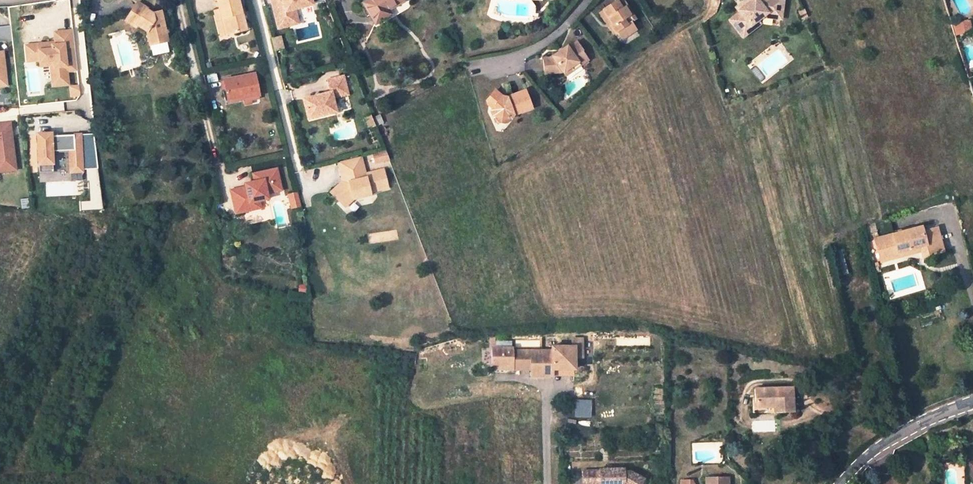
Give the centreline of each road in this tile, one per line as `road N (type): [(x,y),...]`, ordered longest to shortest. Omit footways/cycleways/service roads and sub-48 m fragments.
road 1 (unclassified): [(845,483),(930,425),(972,409)]

